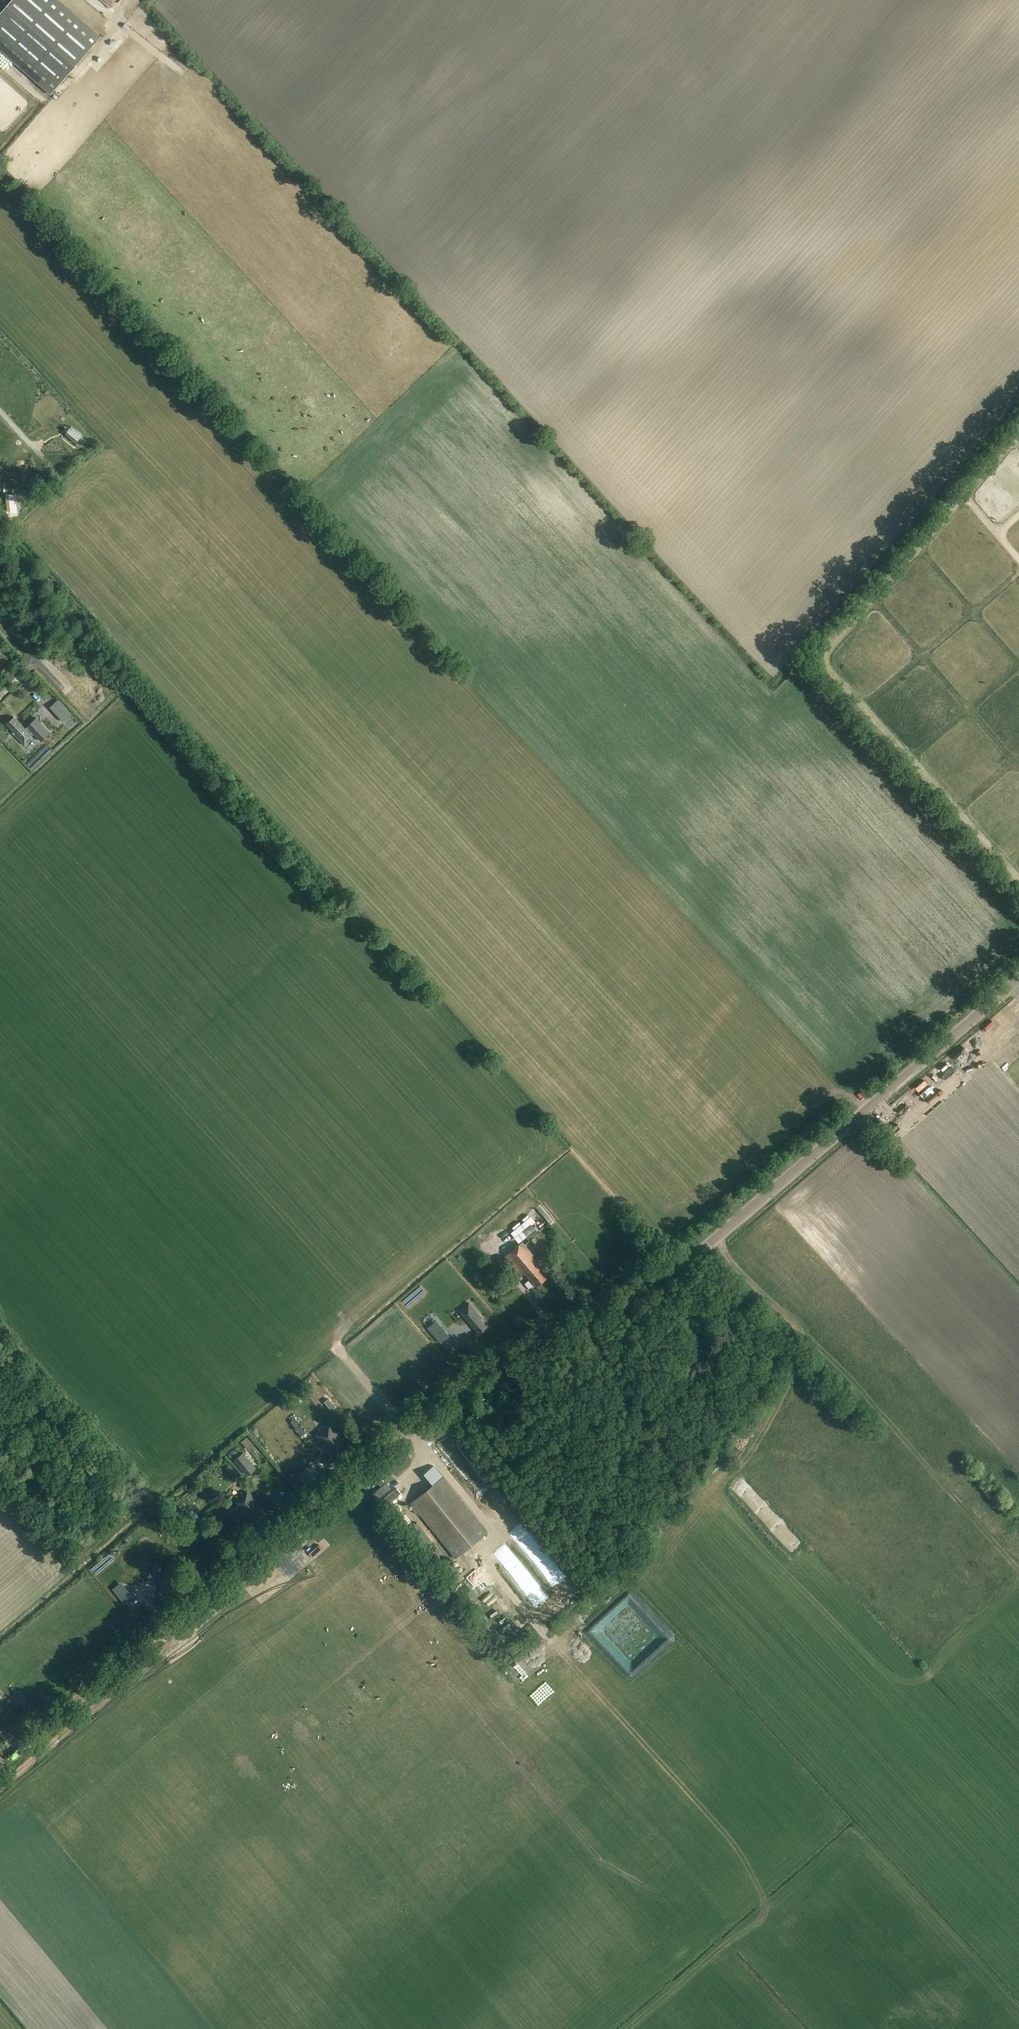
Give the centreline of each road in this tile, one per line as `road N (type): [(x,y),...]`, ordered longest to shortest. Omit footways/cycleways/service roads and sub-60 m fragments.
road 1 (unclassified): [(0,1763),(436,1401),(684,1264),(1018,980)]

